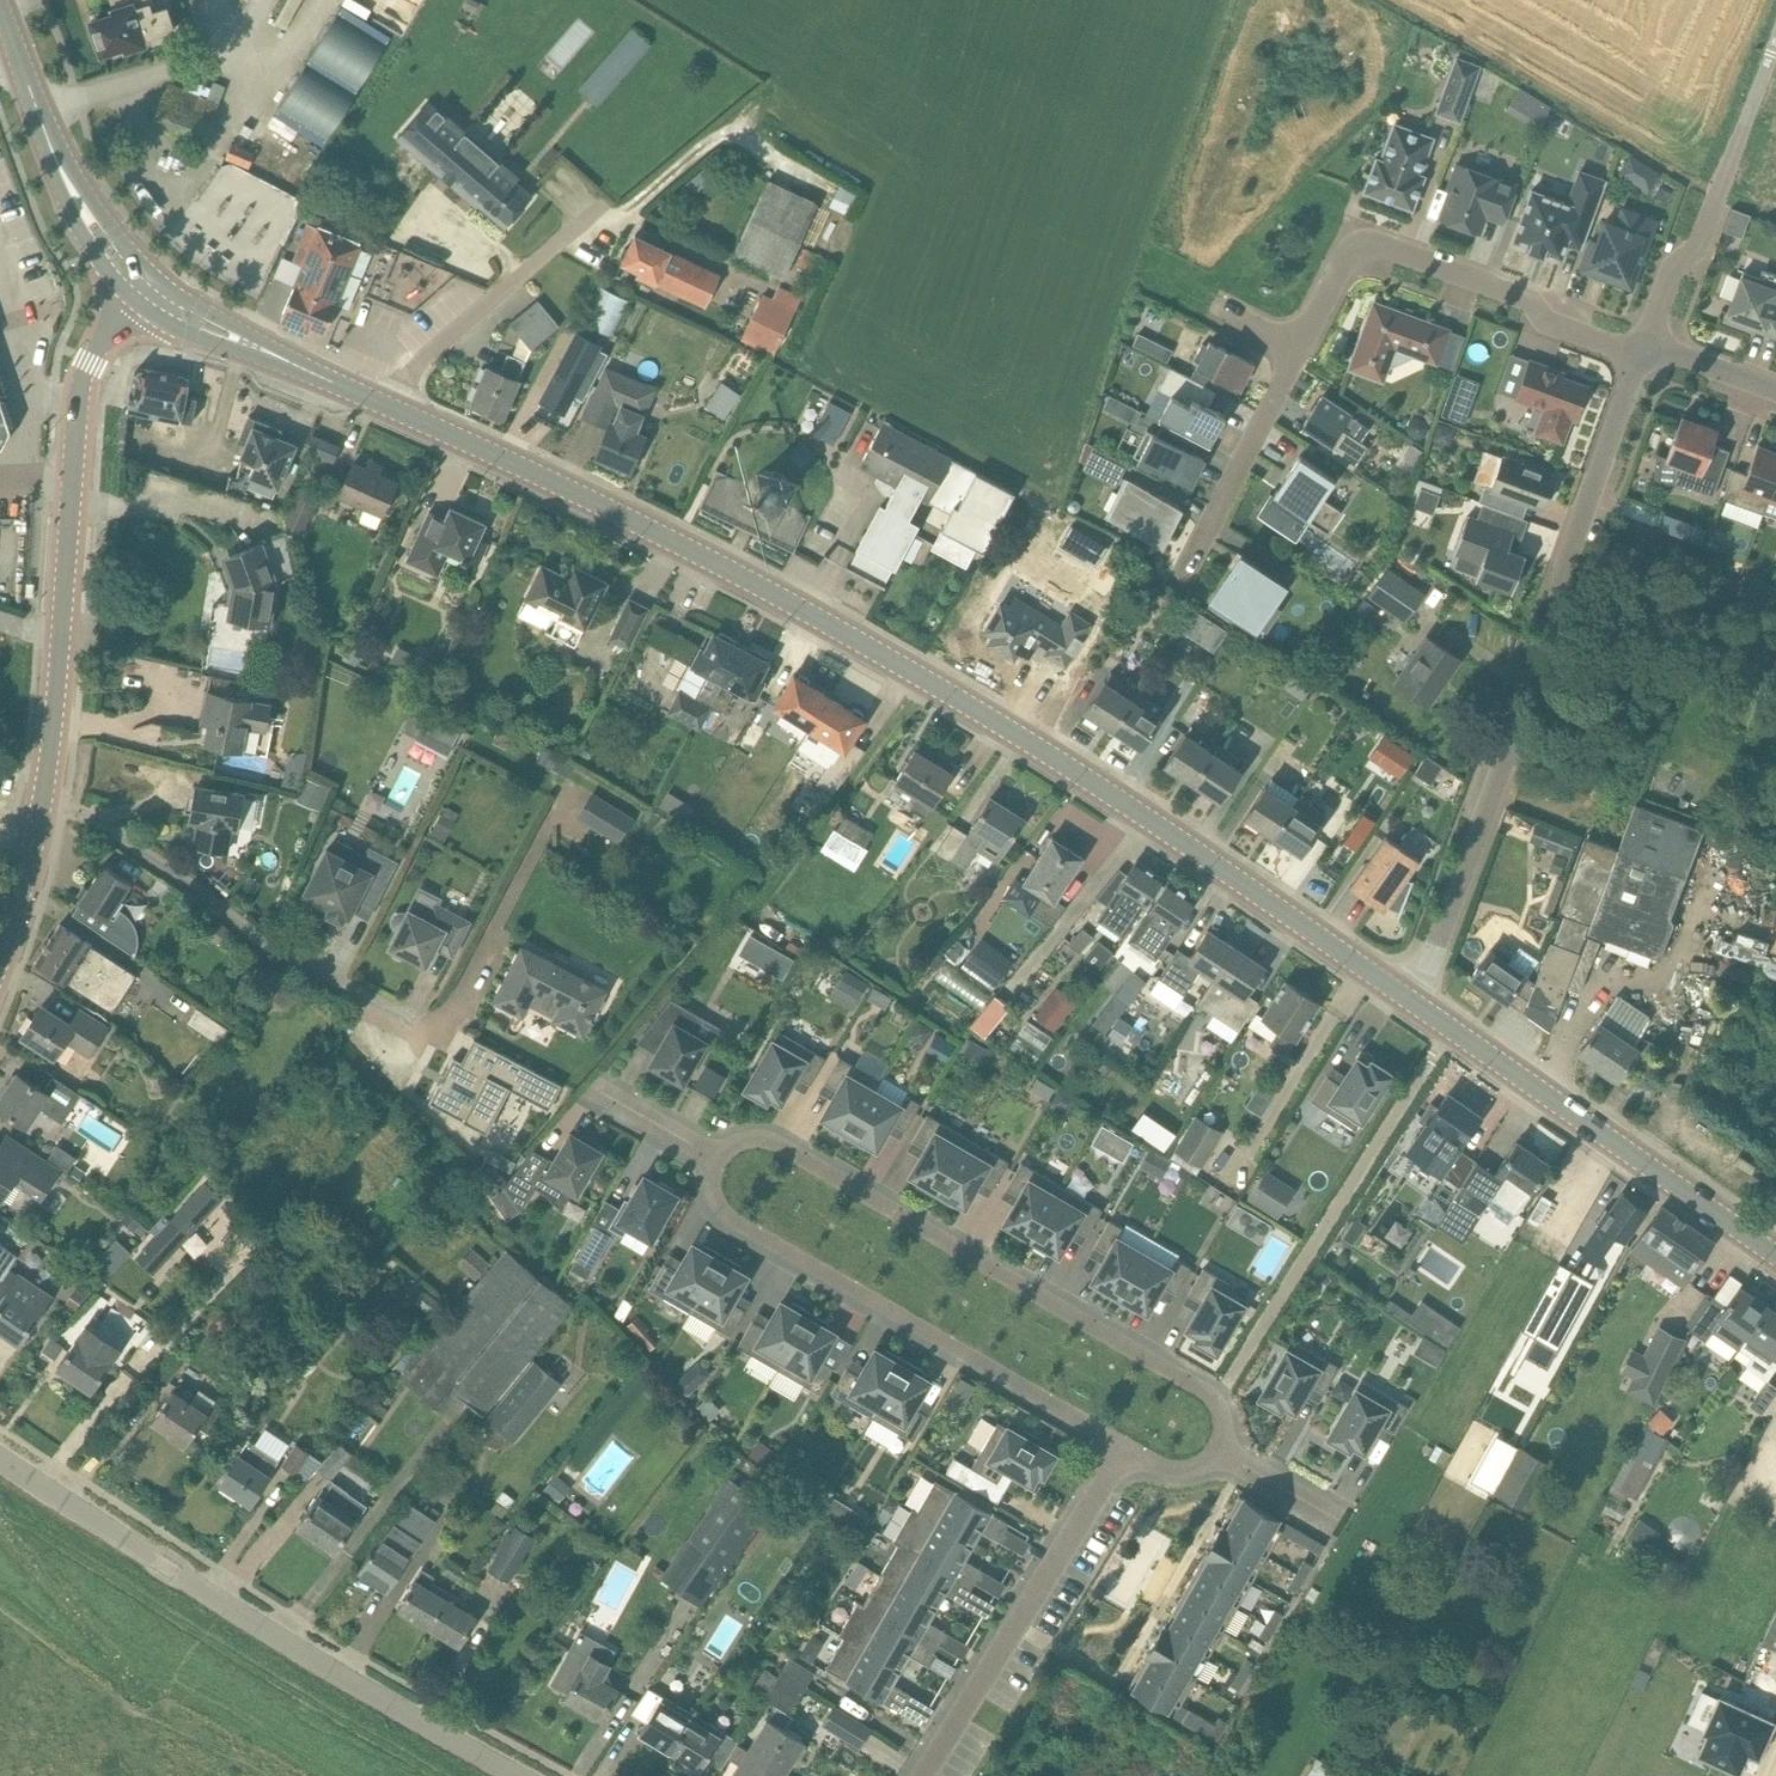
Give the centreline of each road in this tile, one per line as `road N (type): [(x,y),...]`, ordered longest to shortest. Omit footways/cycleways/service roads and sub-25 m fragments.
road 1 (primary): [(1419,1004),(1039,748),(829,624),(571,490),(383,407)]
road 2 (residential): [(1186,572),(1356,246),(1394,248),(1528,294),(1543,320),(1641,359)]
road 3 (unclassified): [(1419,1004),(1641,359)]
road 4 (residential): [(1218,1452),(1224,1422),(1214,1398),(769,1139),(729,1147),(718,1162)]
road 5 (residential): [(522,1775),(400,1710),(0,1461)]
road 6 (tertiary): [(42,811),(81,380),(128,299)]
road 7 (residential): [(718,1162),(714,1196),(735,1222),(1127,1450)]
road 8 (residential): [(436,1033),(269,950),(124,840),(42,811)]
road 9 (primary): [(1775,1256),(1419,1004)]
road 10 (residential): [(925,1775),(1127,1450)]
road 11 (unclassified): [(1649,343),(1674,272),(1697,251),(1775,38)]
road 12 (residential): [(383,407),(590,213)]
road 13 (tertiary): [(0,964),(17,923),(42,811)]
road 14 (primary): [(73,192),(15,46)]
road 15 (primary): [(128,299),(224,348),(272,352)]
road 16 (residential): [(1218,1452),(1346,1525)]
road 17 (primary): [(272,352),(150,272)]
road 18 (residential): [(718,1162),(591,1091)]
road 19 (residential): [(1649,343),(1775,391)]
road 20 (primary): [(383,407),(272,352)]
road 21 (primary): [(73,192),(96,257),(128,299)]

